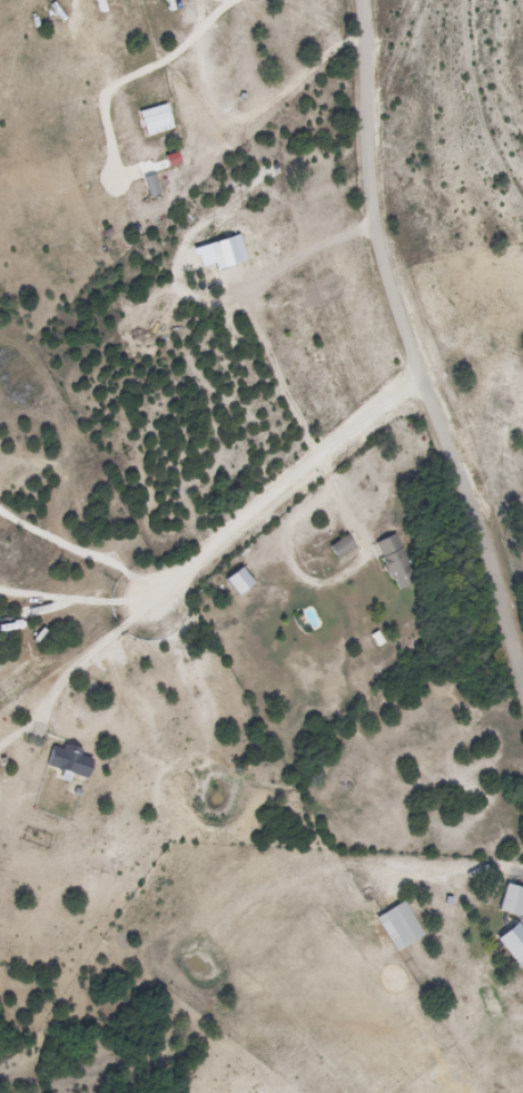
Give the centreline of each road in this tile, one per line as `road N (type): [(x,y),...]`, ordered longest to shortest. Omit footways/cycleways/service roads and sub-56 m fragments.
road 1 (residential): [(522,672),(383,242),(365,0)]
road 2 (residential): [(160,599),(424,374)]

